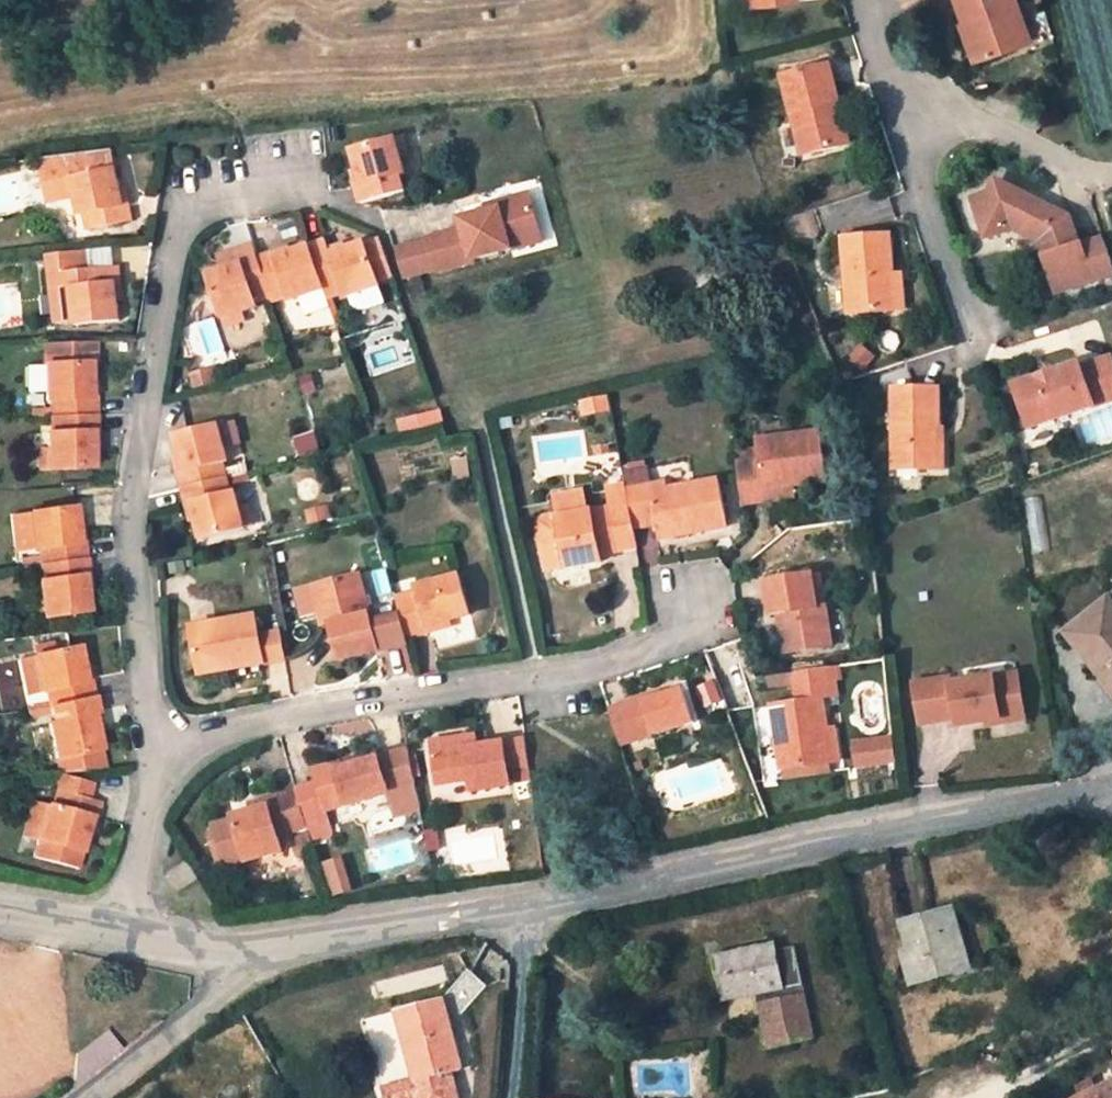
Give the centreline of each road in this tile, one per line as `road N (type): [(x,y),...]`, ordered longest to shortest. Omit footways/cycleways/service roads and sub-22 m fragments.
road 1 (residential): [(293,191),(182,207),(128,489),(158,740)]
road 2 (residential): [(512,903),(1111,785)]
road 3 (residential): [(710,621),(540,682),(158,740)]
road 4 (residential): [(265,943),(243,978),(66,1097)]
road 5 (residential): [(265,943),(512,903)]
road 6 (residential): [(1111,157),(1054,160),(943,110),(882,125)]
road 7 (residential): [(947,333),(882,125)]
road 8 (residential): [(499,1097),(518,973),(512,903)]
road 9 (residential): [(158,740),(130,930)]
road 10 (residential): [(130,930),(224,946),(265,943)]
road 11 (residential): [(0,910),(130,930)]
road 12 (residential): [(882,125),(843,0)]

